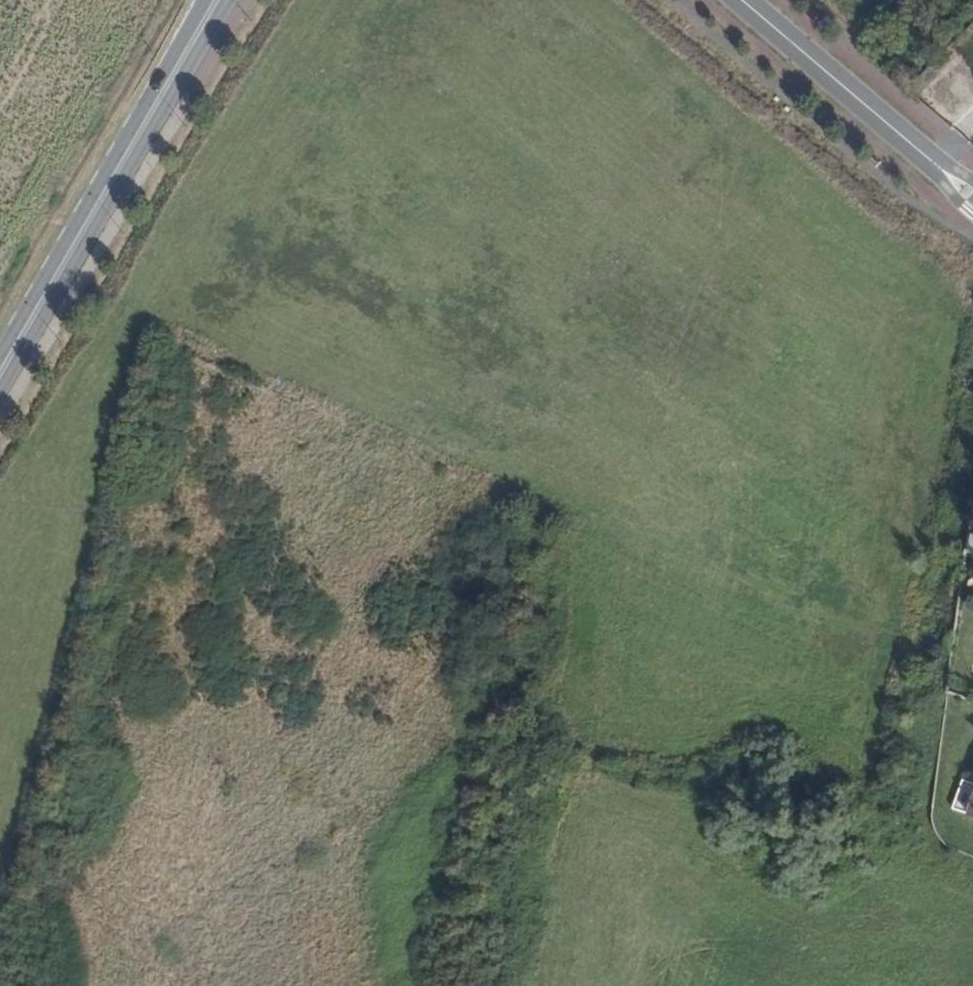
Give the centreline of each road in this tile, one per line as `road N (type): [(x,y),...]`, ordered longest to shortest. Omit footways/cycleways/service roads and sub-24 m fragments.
road 1 (secondary): [(216,0),(0,372)]
road 2 (tertiary): [(742,0),(924,154)]

